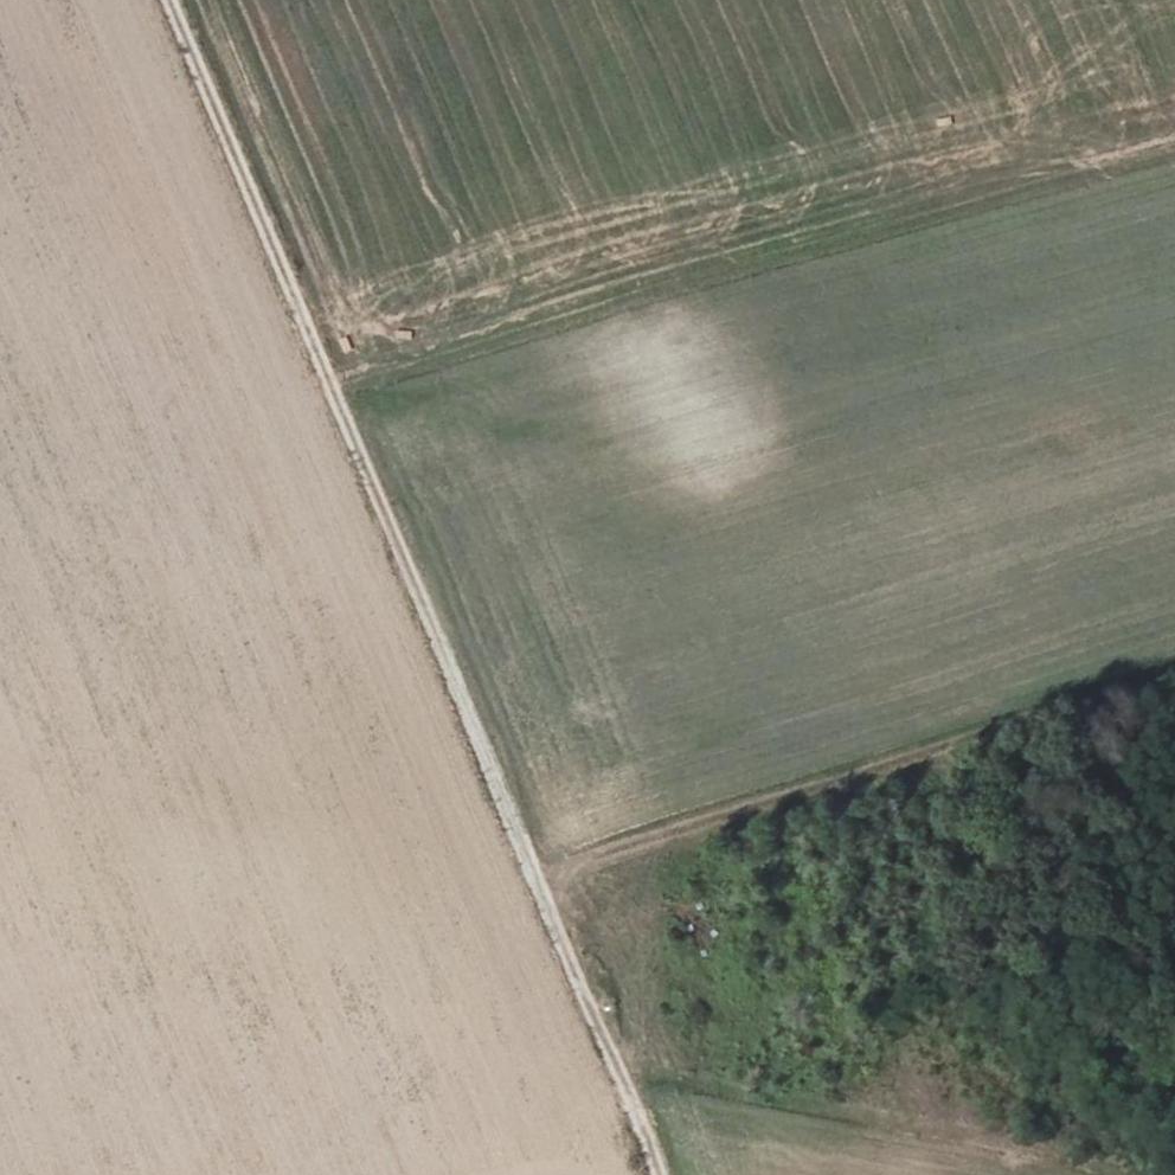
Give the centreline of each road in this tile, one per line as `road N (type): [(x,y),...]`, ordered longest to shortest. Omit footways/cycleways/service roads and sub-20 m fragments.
road 1 (track): [(168,0),(658,1174)]

